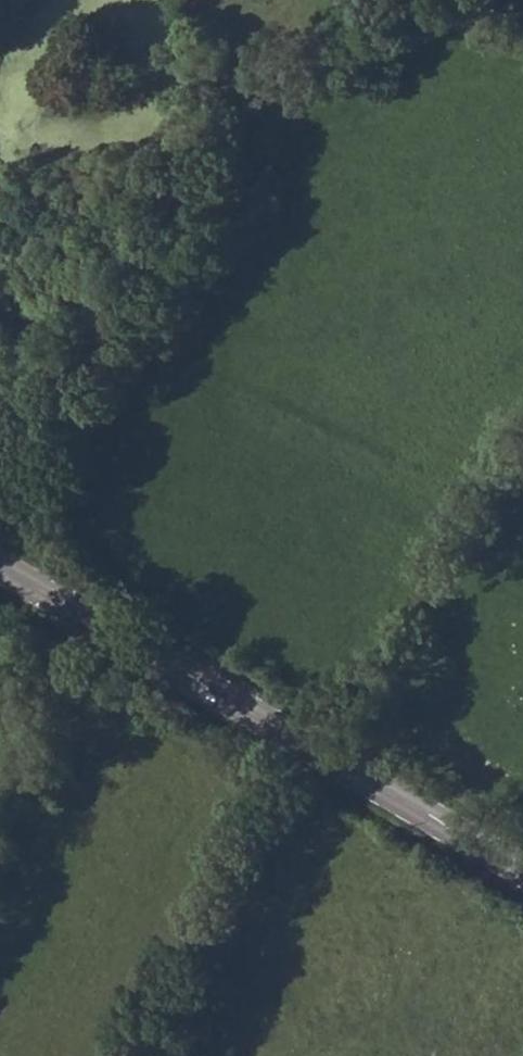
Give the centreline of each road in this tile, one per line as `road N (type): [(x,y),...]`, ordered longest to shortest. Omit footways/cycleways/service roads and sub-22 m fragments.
road 1 (secondary): [(522,875),(0,572)]

